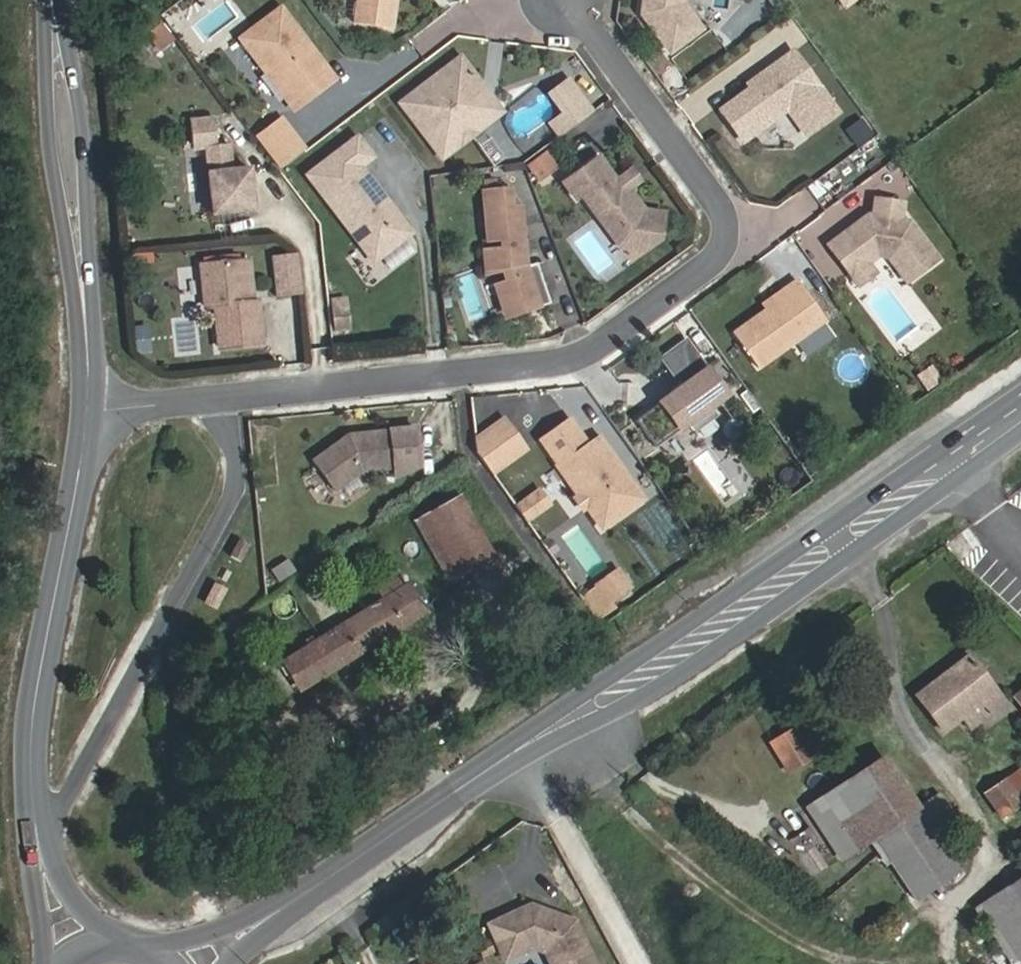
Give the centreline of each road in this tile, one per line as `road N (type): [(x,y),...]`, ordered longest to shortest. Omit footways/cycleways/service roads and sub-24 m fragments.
road 1 (primary): [(1020,410),(670,661),(449,796),(307,899)]
road 2 (residential): [(570,0),(725,216),(730,240),(720,258),(587,354),(567,360),(222,397)]
road 3 (residential): [(41,847),(231,497),(237,466),(222,397)]
road 4 (secondary): [(92,405),(40,688),(34,752),(41,847)]
road 5 (secondary): [(54,0),(92,405)]
road 6 (primary): [(307,899),(199,942),(145,947)]
road 7 (residential): [(222,397),(92,405)]

